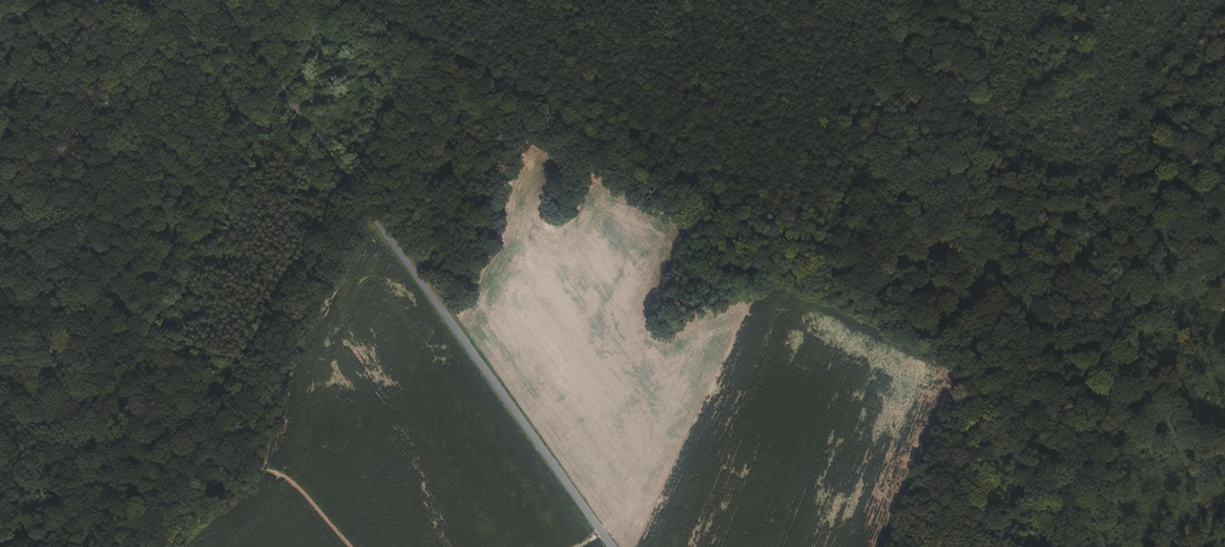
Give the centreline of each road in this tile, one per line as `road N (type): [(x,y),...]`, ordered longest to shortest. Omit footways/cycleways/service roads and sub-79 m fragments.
road 1 (unclassified): [(222,0),(613,546)]
road 2 (track): [(1224,168),(1038,517)]
road 3 (track): [(827,269),(986,375),(1048,546)]

